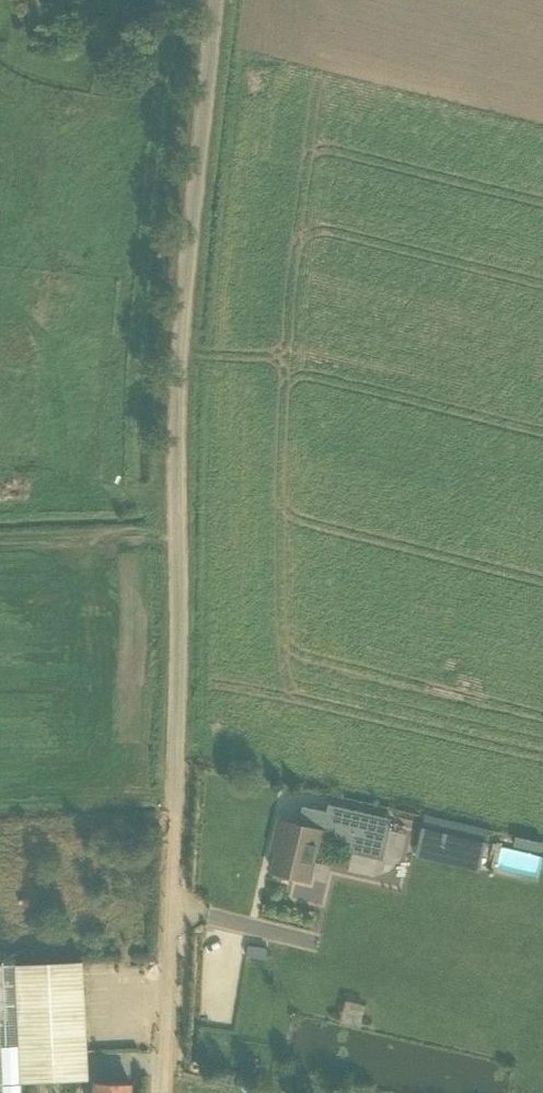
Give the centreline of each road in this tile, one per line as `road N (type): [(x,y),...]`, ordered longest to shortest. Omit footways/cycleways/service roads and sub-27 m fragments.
road 1 (unclassified): [(163,1092),(180,668),(177,431),(216,0)]

